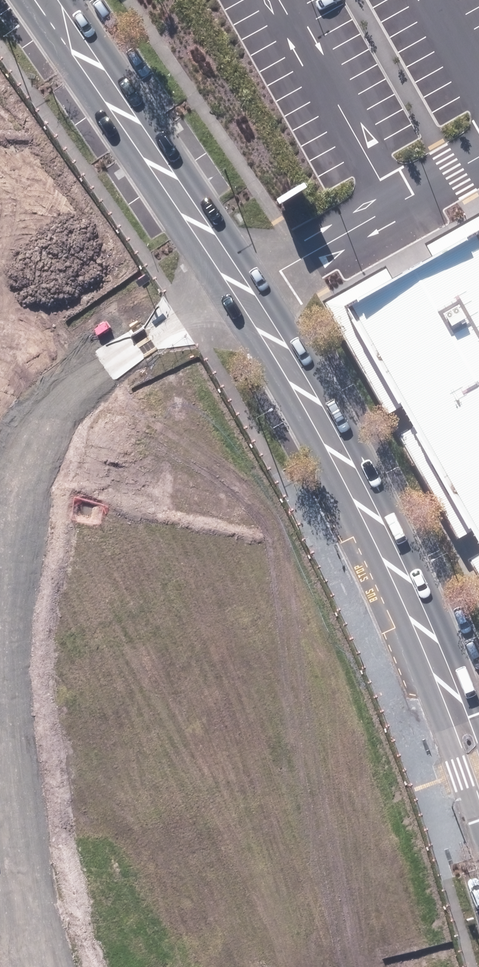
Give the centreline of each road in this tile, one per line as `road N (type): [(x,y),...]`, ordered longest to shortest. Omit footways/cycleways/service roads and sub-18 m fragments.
road 1 (tertiary): [(51,0),(312,401),(427,634),(478,772)]
road 2 (unknown): [(236,282),(106,361),(32,451),(0,585)]
road 3 (unknown): [(0,664),(25,921),(40,966)]

